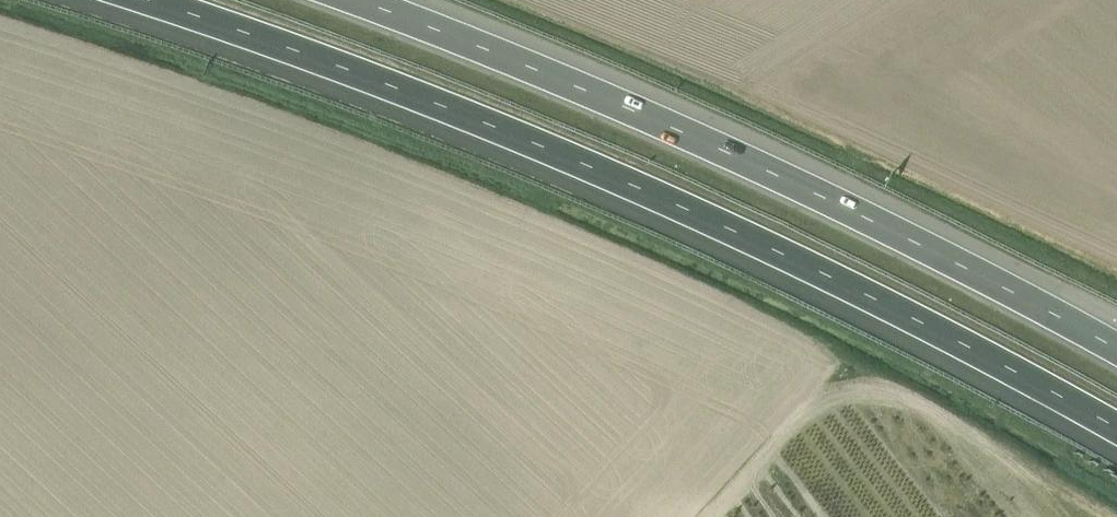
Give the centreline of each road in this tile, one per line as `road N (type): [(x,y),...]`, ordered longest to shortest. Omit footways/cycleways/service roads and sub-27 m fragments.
road 1 (motorway): [(134,0),(305,57),(633,186),(1116,430)]
road 2 (motorway): [(1116,350),(674,132),(350,0)]

